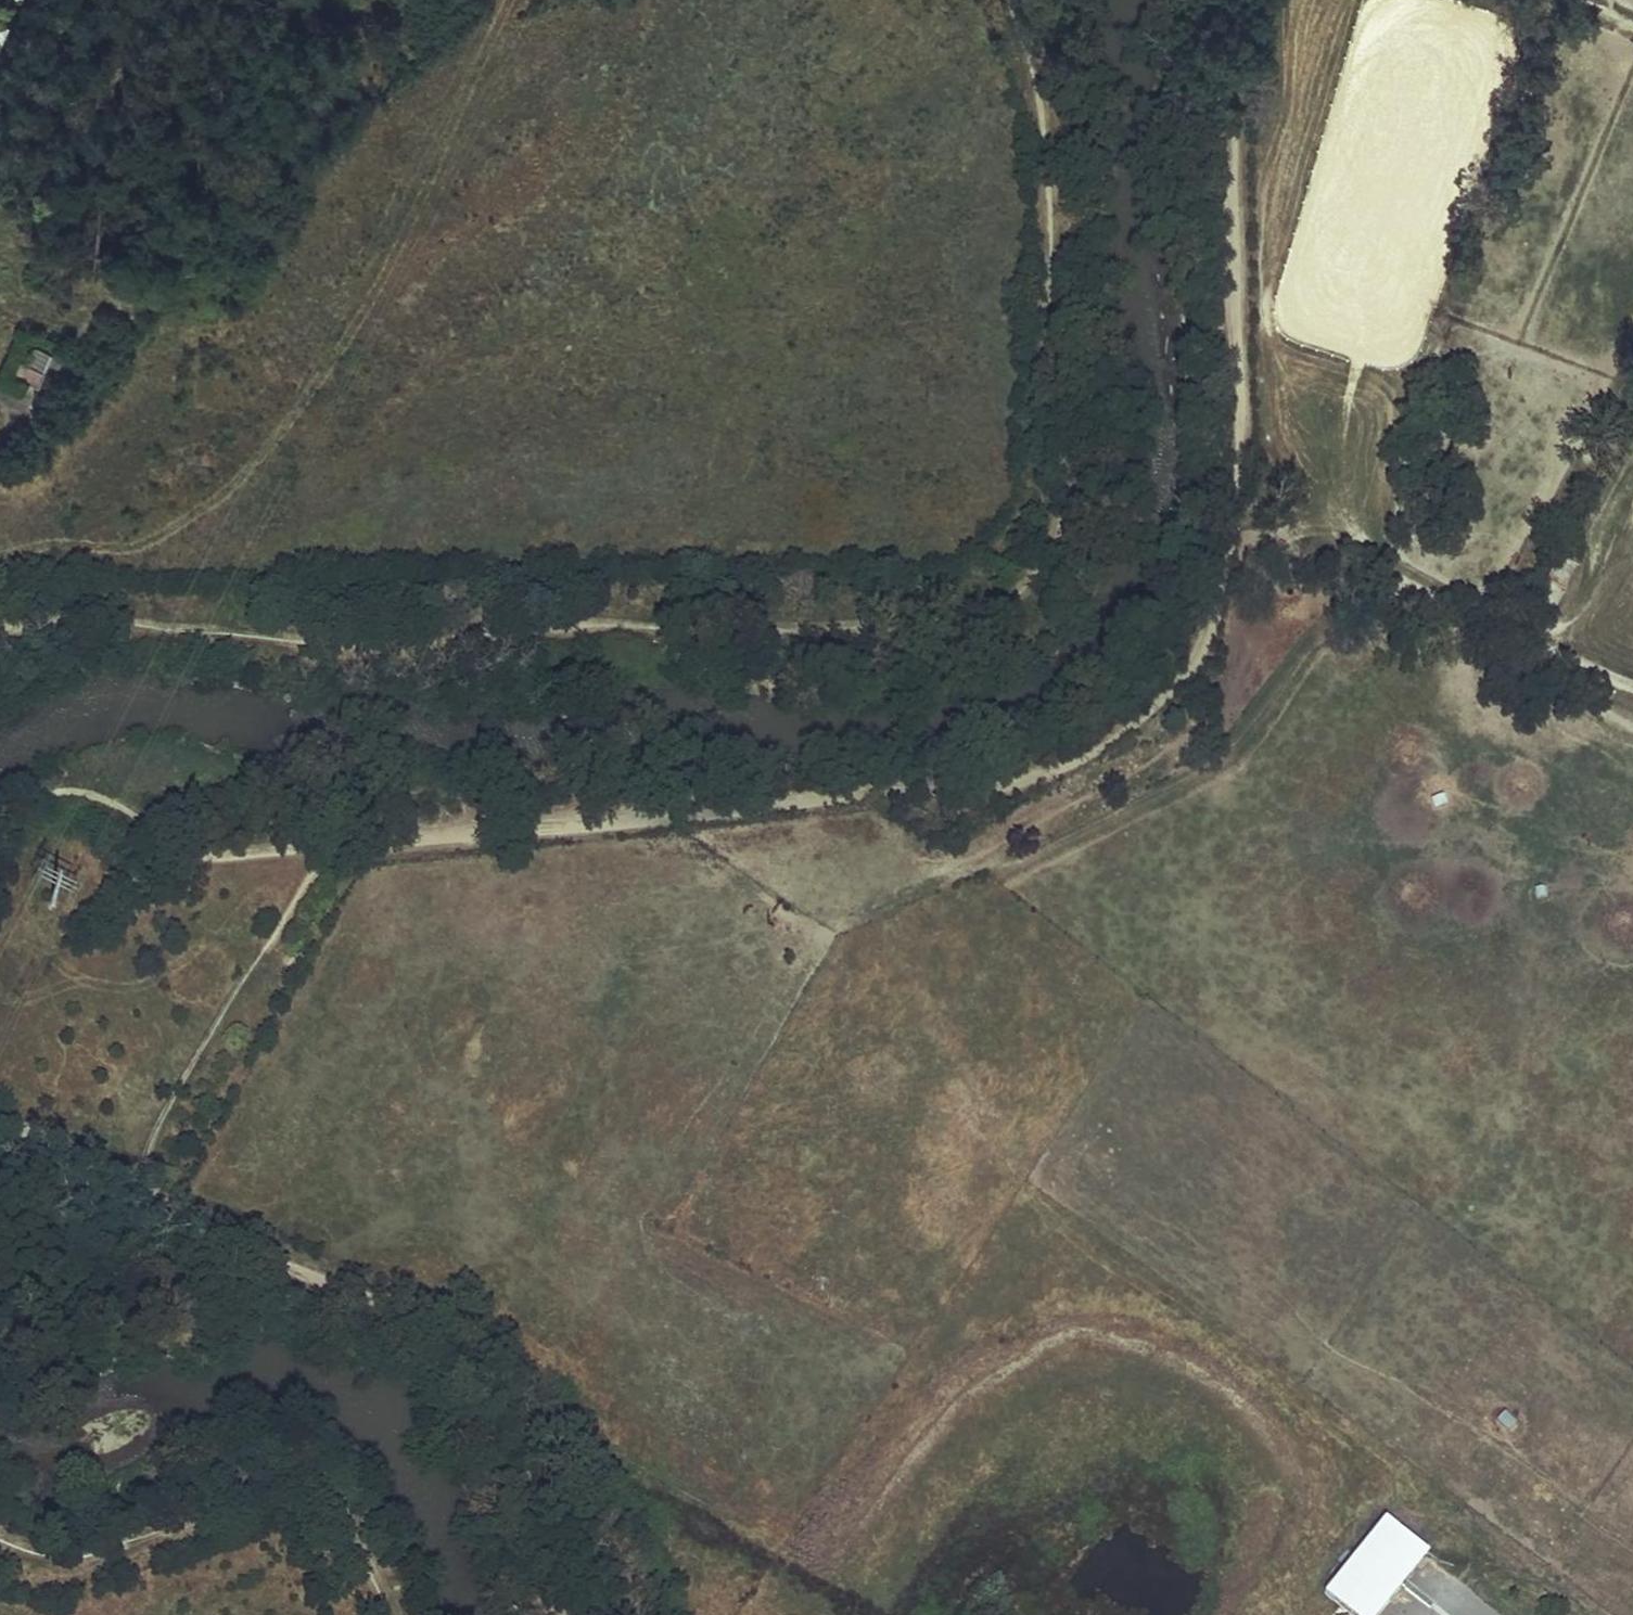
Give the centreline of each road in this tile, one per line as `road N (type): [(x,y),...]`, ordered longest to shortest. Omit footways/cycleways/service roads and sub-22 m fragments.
road 1 (track): [(1364,342),(1347,409),(1343,467),(1368,539),(1400,571),(1493,623),(1632,684)]
road 2 (track): [(1589,1614),(1507,1564),(1470,1572),(1450,1594)]

